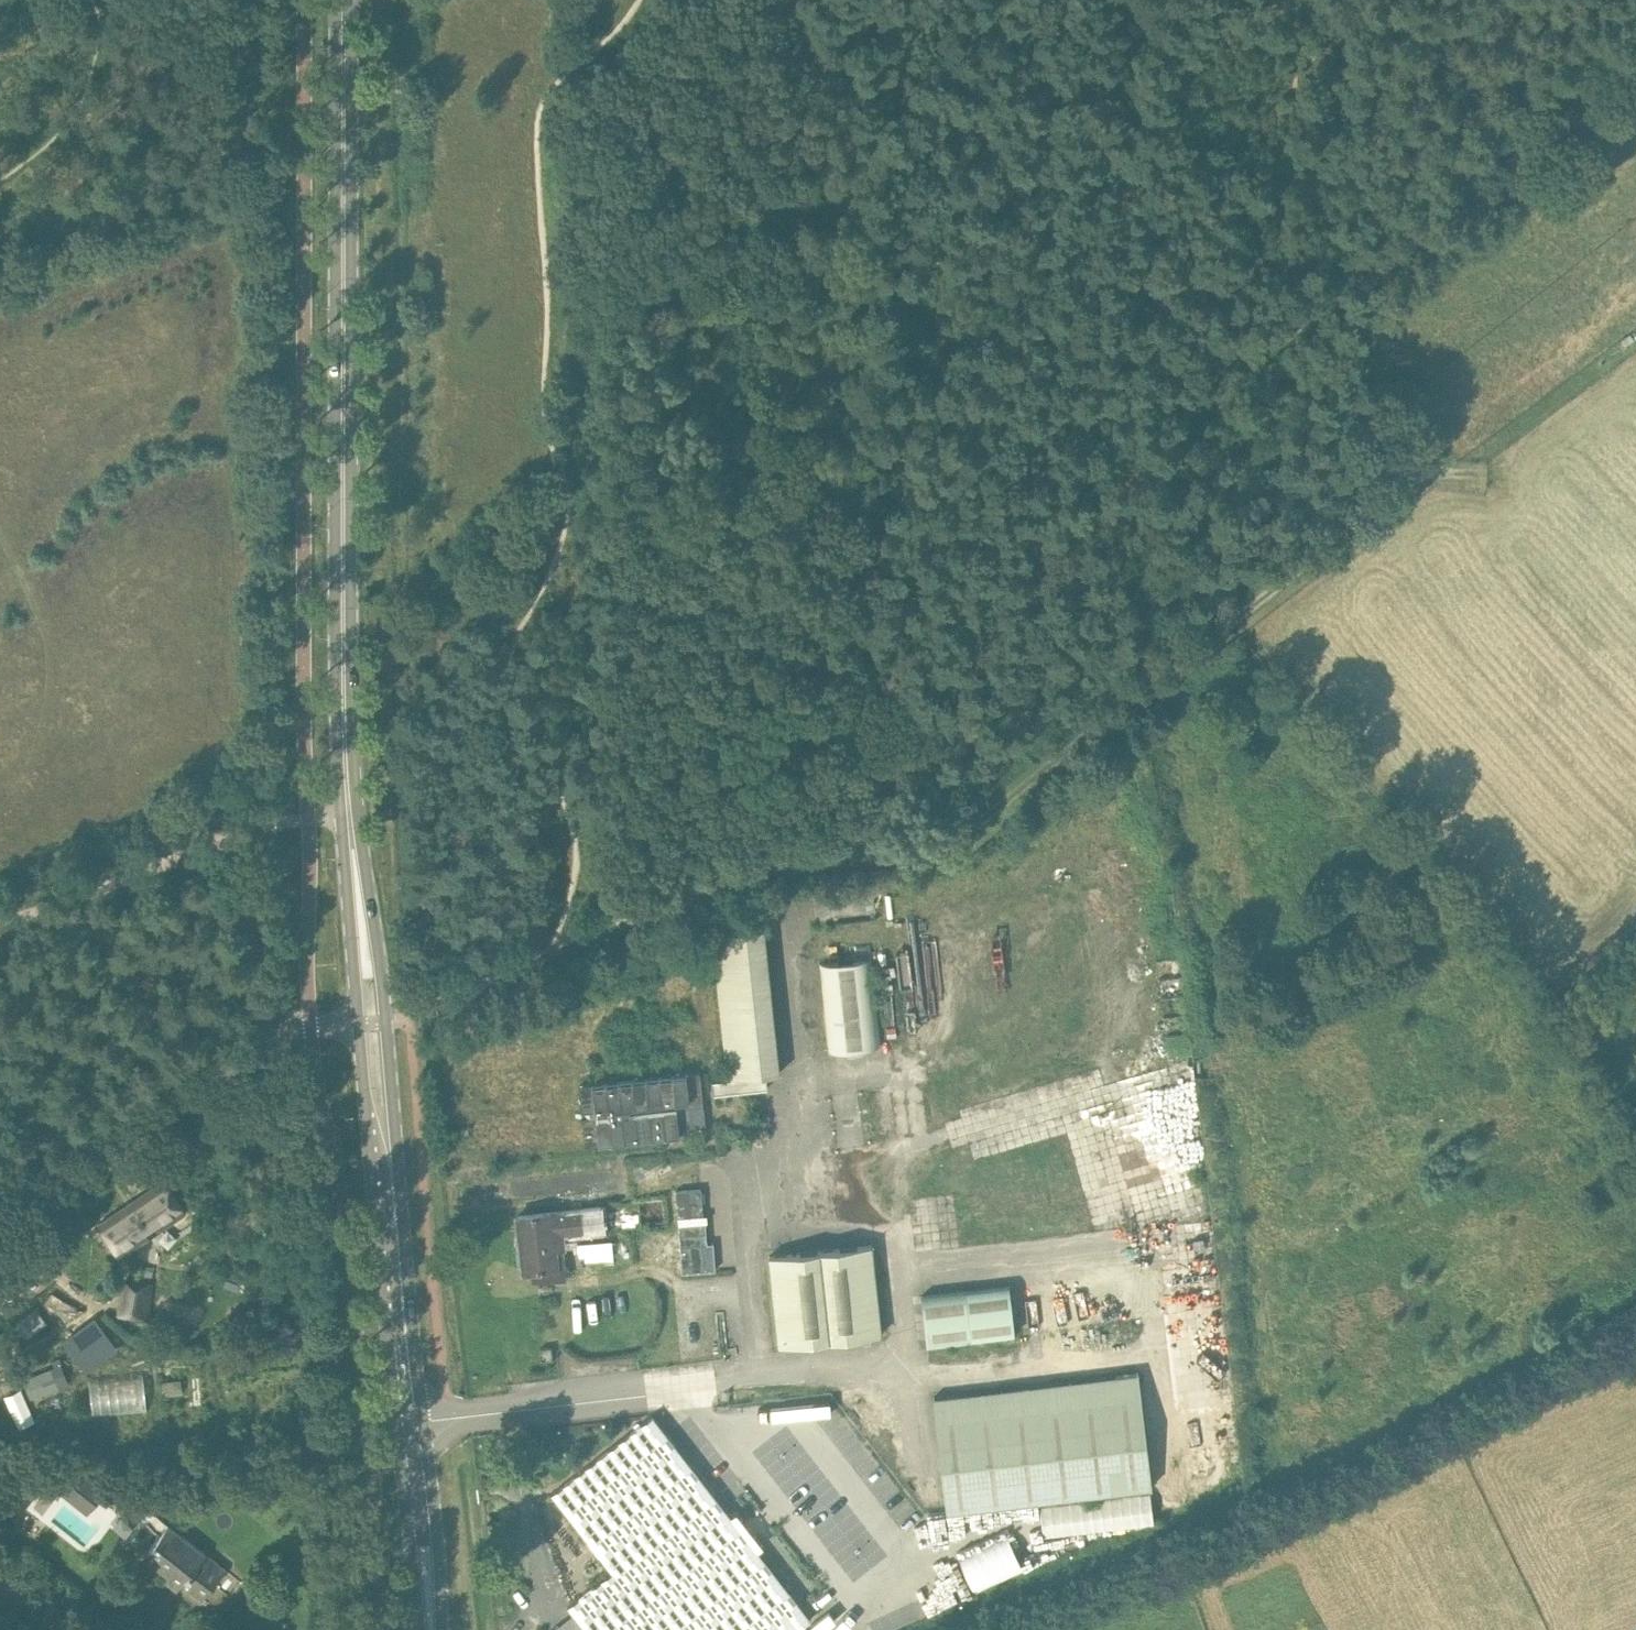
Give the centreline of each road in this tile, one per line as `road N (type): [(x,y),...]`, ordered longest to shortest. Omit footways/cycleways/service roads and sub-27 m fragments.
road 1 (secondary): [(359,900),(346,804),(344,0)]
road 2 (unclassified): [(0,1246),(162,1118),(283,1039),(358,1021)]
road 3 (track): [(0,925),(306,814)]
road 4 (secondary): [(395,1195),(388,1020),(359,900)]
road 5 (secondary): [(413,1425),(395,1195)]
road 6 (secondary): [(413,1425),(401,1481),(428,1629)]
road 7 (secondary): [(435,1629),(432,1482),(413,1425)]
road 8 (track): [(547,955),(731,885)]
road 9 (secondary): [(358,1021),(395,1195)]
road 10 (track): [(388,1020),(547,955)]
road 11 (secondary): [(359,900),(358,1021)]

